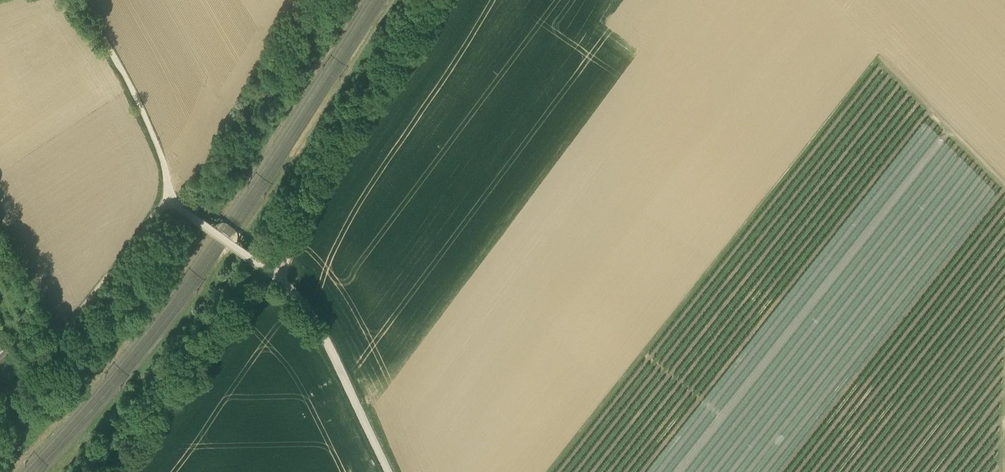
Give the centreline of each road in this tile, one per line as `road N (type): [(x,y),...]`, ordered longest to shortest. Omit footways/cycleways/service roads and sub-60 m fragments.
road 1 (unclassified): [(388,471),(304,305),(171,198),(135,97),(78,0)]
road 2 (track): [(275,277),(345,150),(447,0)]
road 3 (track): [(0,401),(171,198)]

